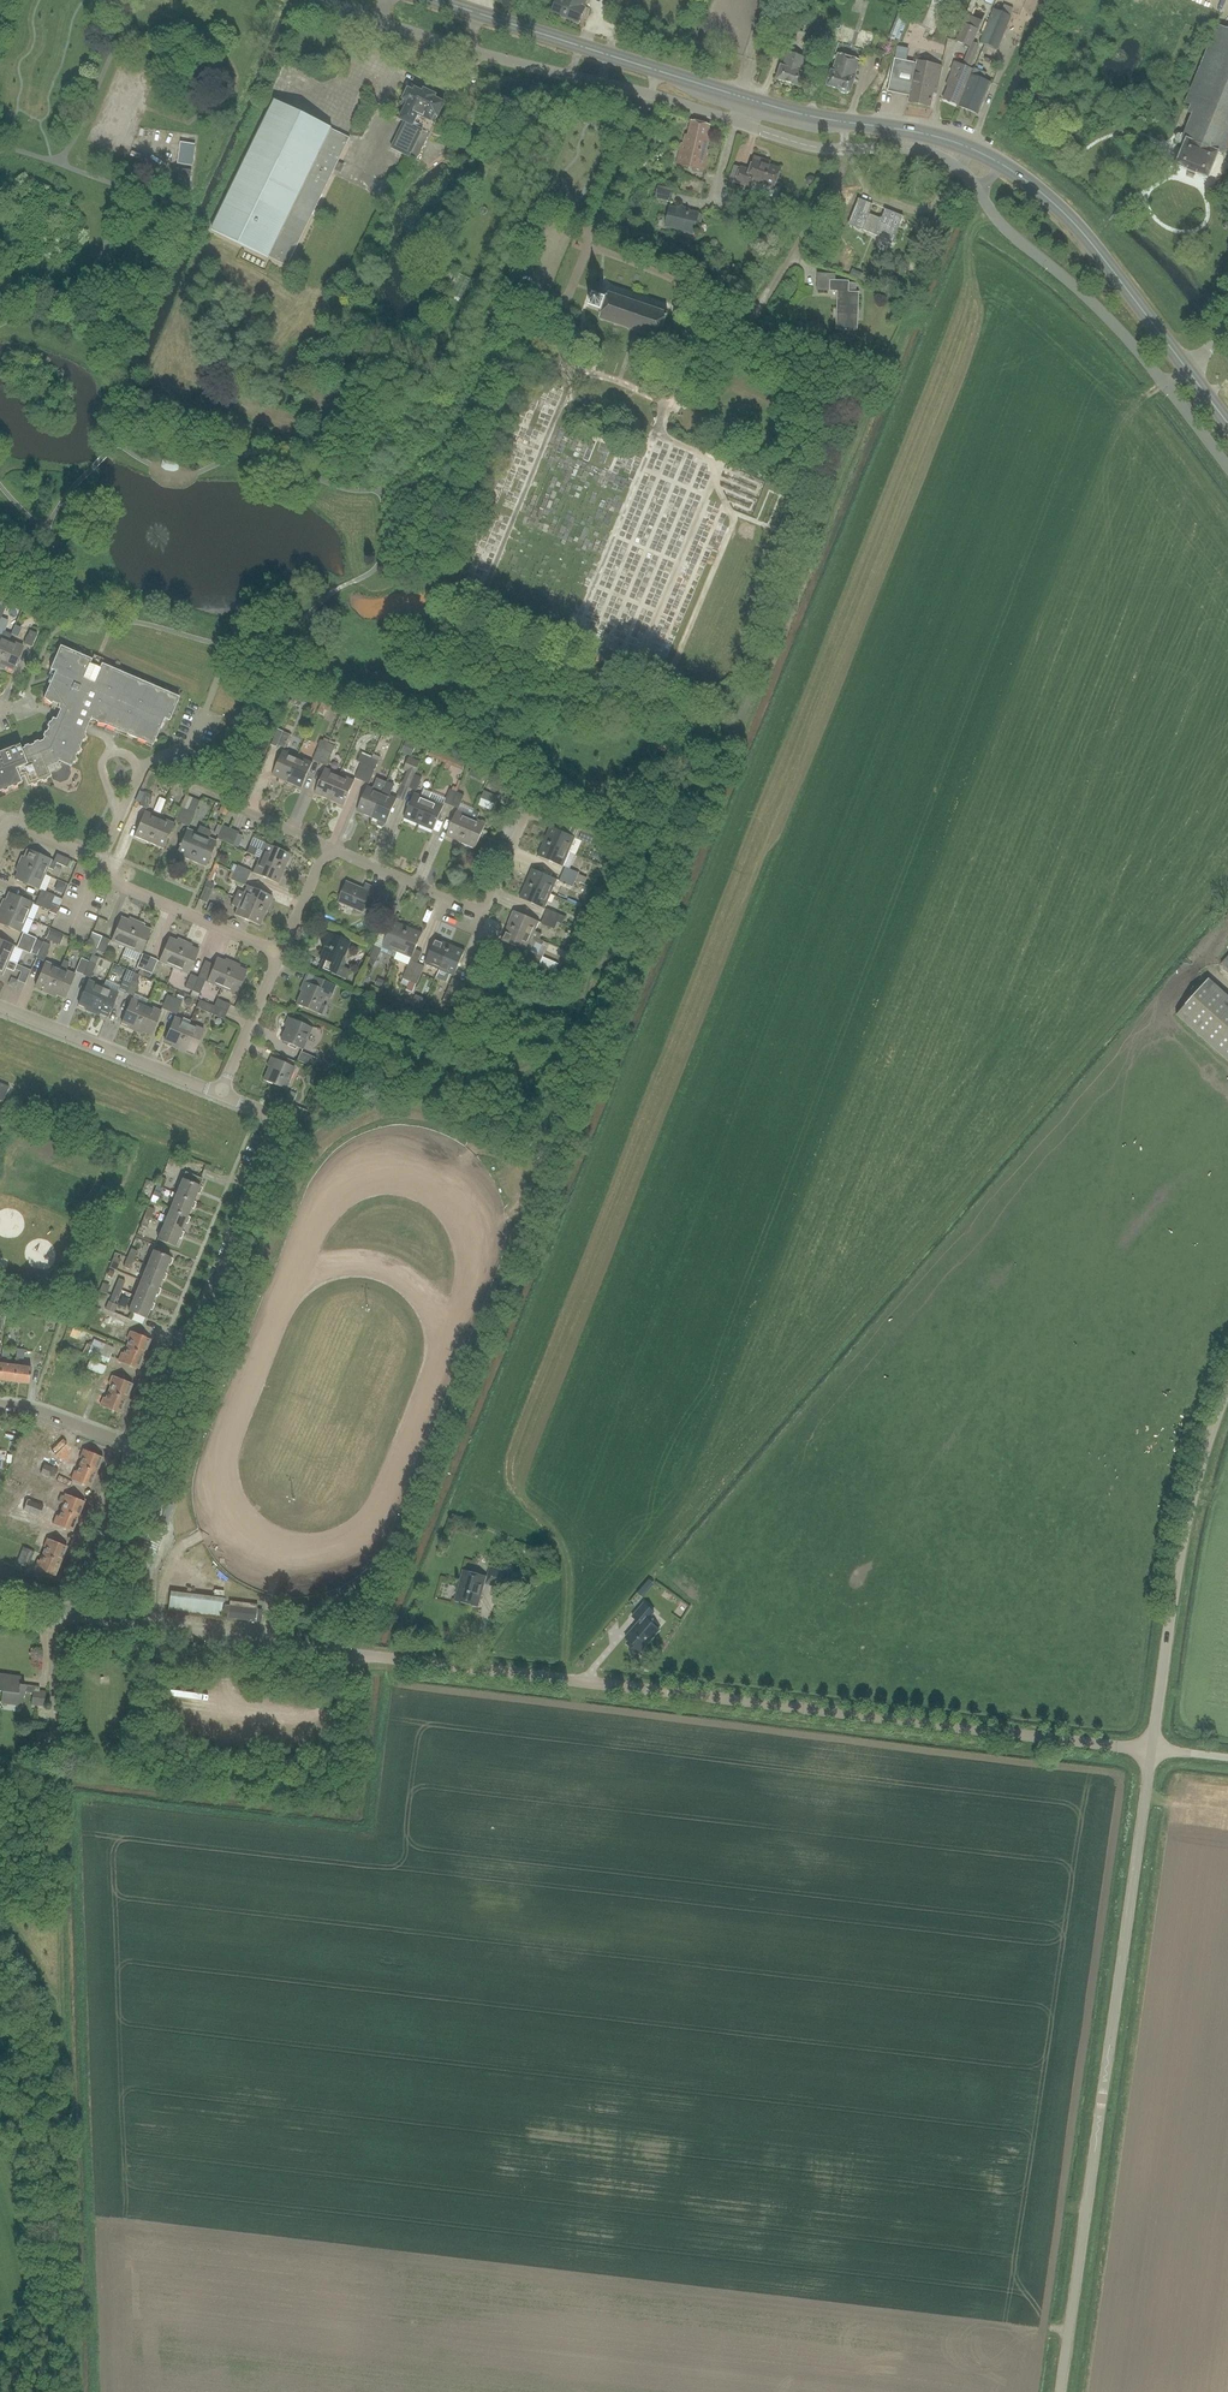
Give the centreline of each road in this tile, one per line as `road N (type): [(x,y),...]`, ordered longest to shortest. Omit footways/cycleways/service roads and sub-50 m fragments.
road 1 (unclassified): [(1151,1748),(777,1711),(67,1620)]
road 2 (residential): [(328,0),(468,50),(649,94),(820,149),(921,151),(957,167)]
road 3 (unclassified): [(1061,2391),(1151,1748)]
road 4 (secondary): [(970,148),(803,115),(442,0)]
road 5 (residential): [(133,1448),(278,1121),(221,1094)]
road 6 (unclassified): [(1151,1748),(1190,1468),(1227,1364)]
road 7 (residential): [(976,189),(1004,227),(1116,324),(1227,463)]
road 8 (secondary): [(1227,425),(1063,211),(1001,164)]
road 9 (residential): [(528,812),(484,914),(326,846)]
road 10 (residential): [(221,1094),(0,1006)]
road 11 (residential): [(281,954),(116,883),(103,860)]
road 12 (residential): [(103,860),(143,767),(190,744),(206,708)]
road 13 (residential): [(67,1620),(133,1448)]
road 14 (residential): [(221,1094),(281,954)]
road 15 (residential): [(326,846),(193,787)]
road 16 (residential): [(133,1448),(0,1406)]
road 17 (residential): [(0,844),(10,821),(103,860)]

